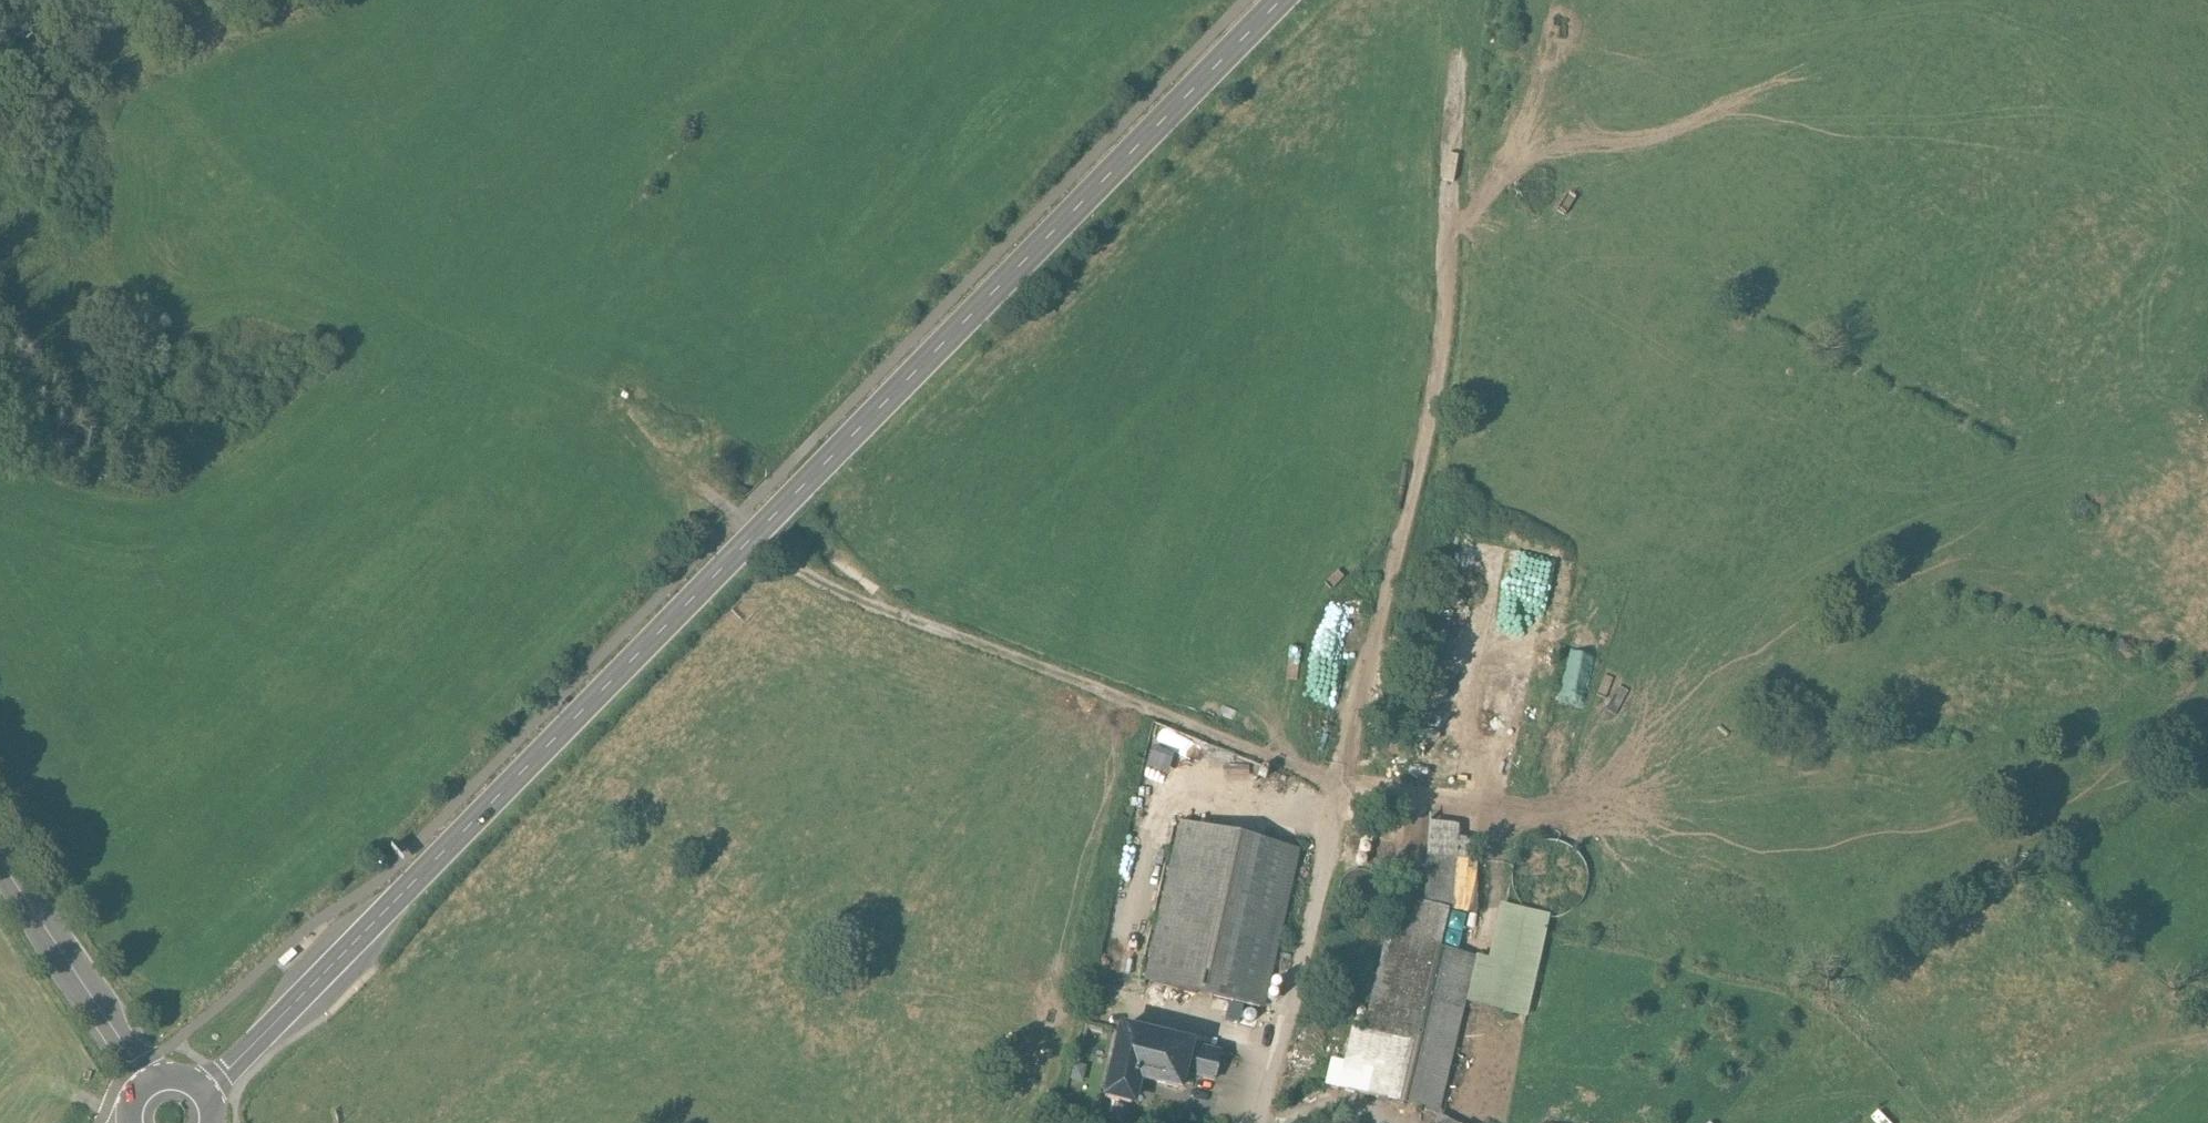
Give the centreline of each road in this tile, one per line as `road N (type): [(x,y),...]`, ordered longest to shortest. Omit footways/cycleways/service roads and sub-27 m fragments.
road 1 (tertiary): [(206,1092),(1278,0)]
road 2 (track): [(748,543),(839,594),(1347,792),(1429,418),(1464,28)]
road 3 (residential): [(1274,1122),(1347,792)]
road 4 (secondary): [(0,868),(149,1081)]

